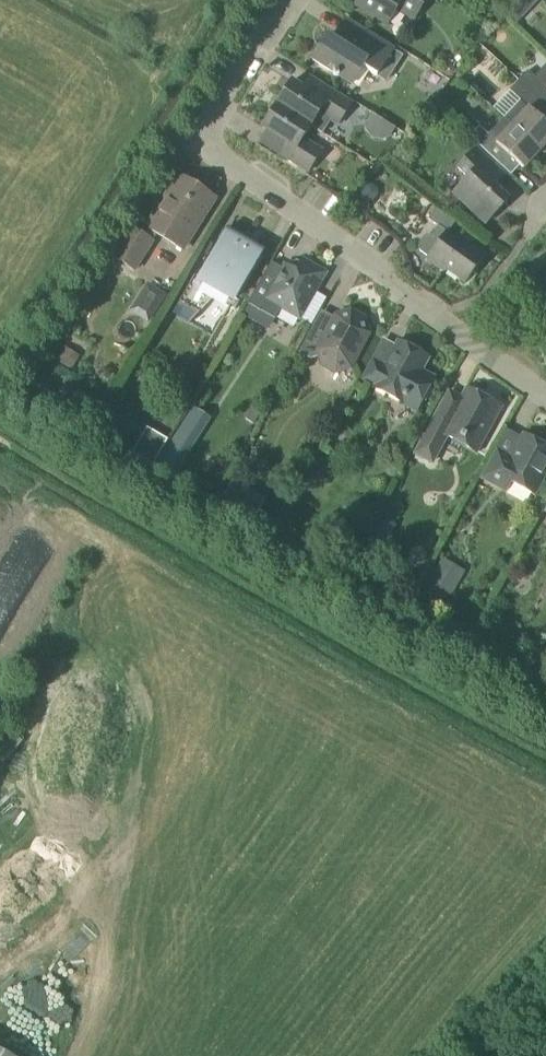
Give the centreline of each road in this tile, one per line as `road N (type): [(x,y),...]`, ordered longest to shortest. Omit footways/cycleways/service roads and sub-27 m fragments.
road 1 (residential): [(545,399),(210,144),(210,121),(292,0)]

